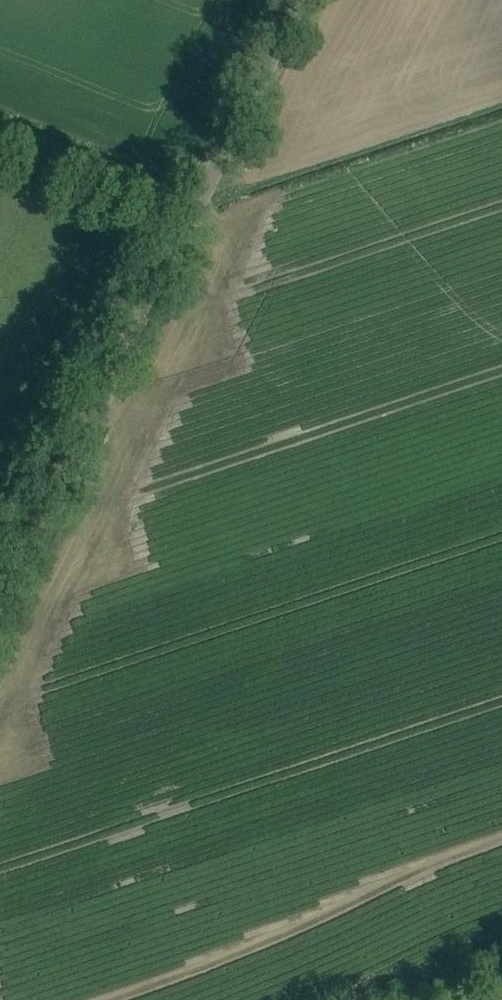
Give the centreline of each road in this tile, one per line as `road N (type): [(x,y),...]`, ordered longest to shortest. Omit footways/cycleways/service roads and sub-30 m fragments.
road 1 (tertiary): [(299,0),(0,595)]

